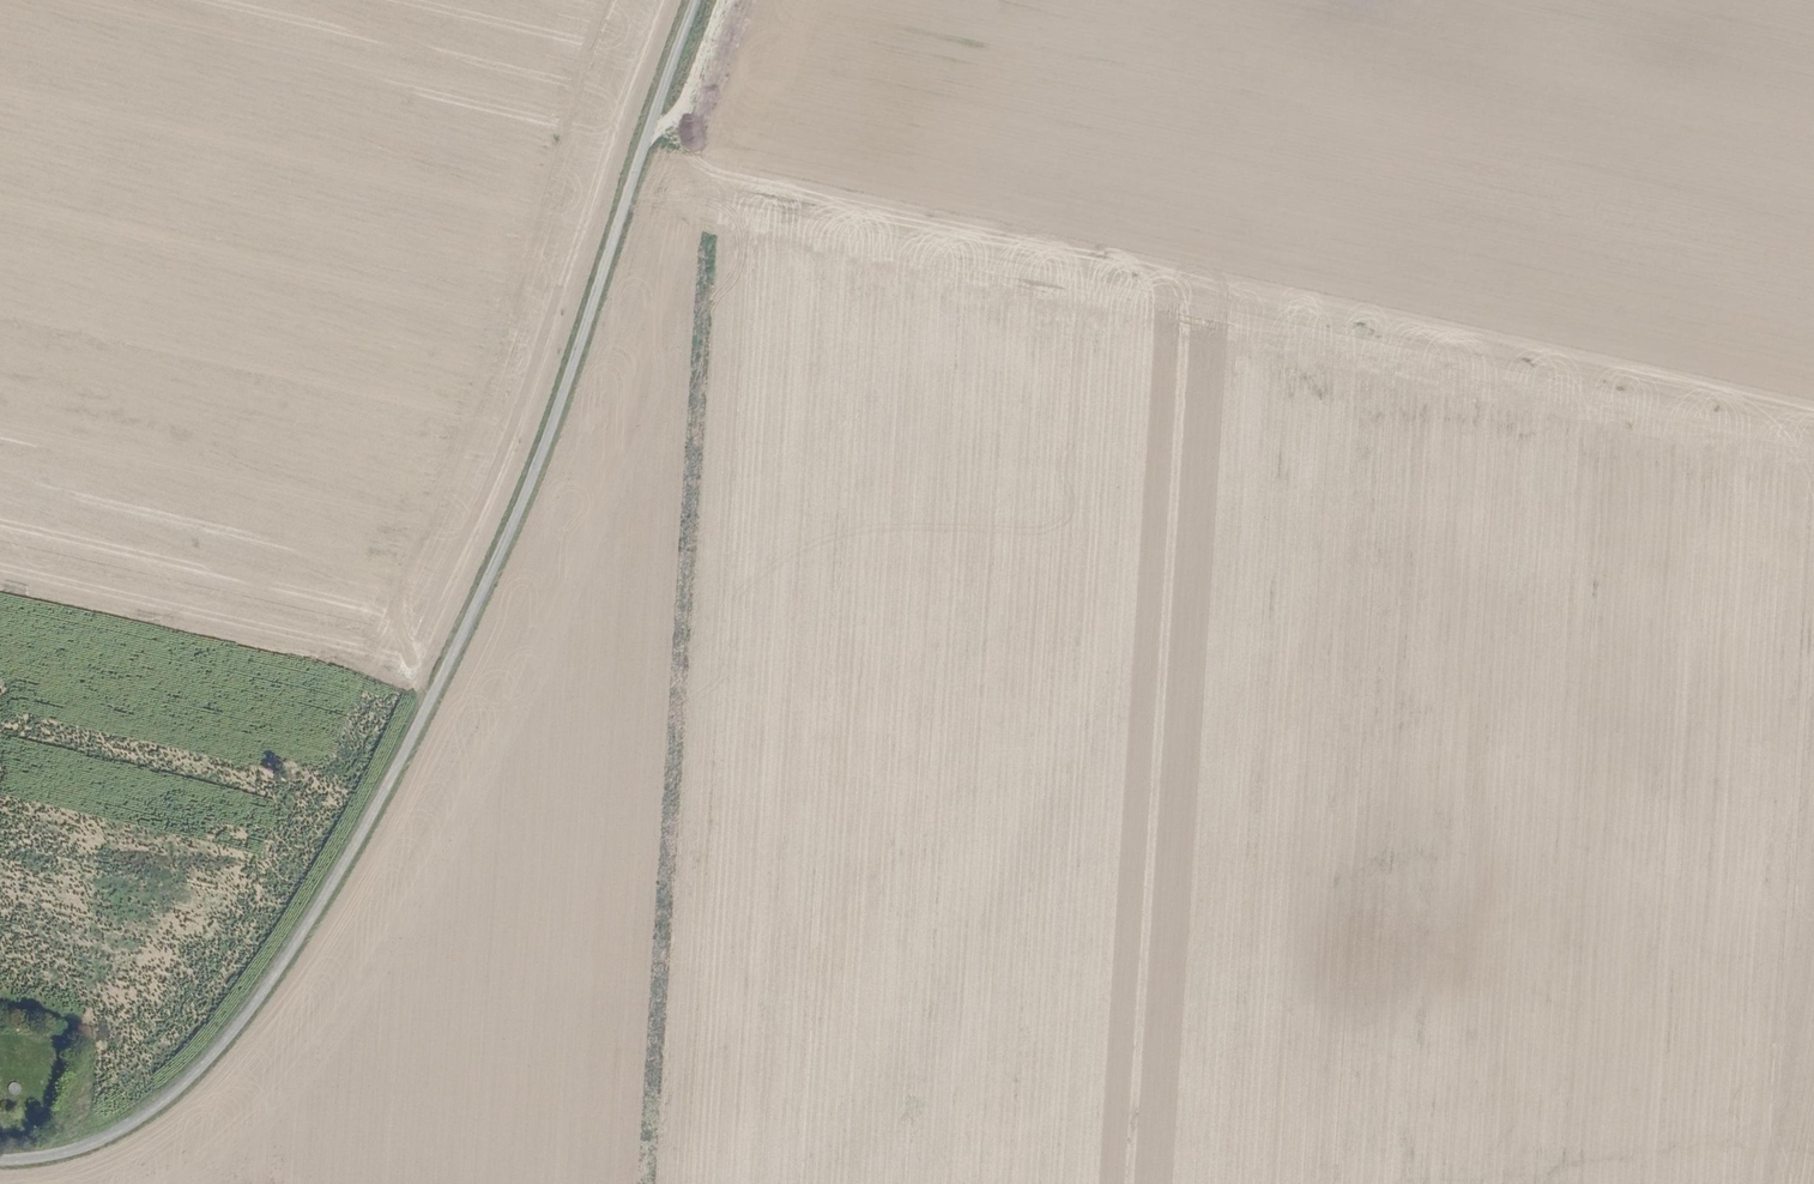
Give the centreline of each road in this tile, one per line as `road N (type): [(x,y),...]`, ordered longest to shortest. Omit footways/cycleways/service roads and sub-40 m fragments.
road 1 (tertiary): [(703,0),(655,115),(522,515),(374,825),(260,1011),(205,1073),(99,1139),(0,1155)]

